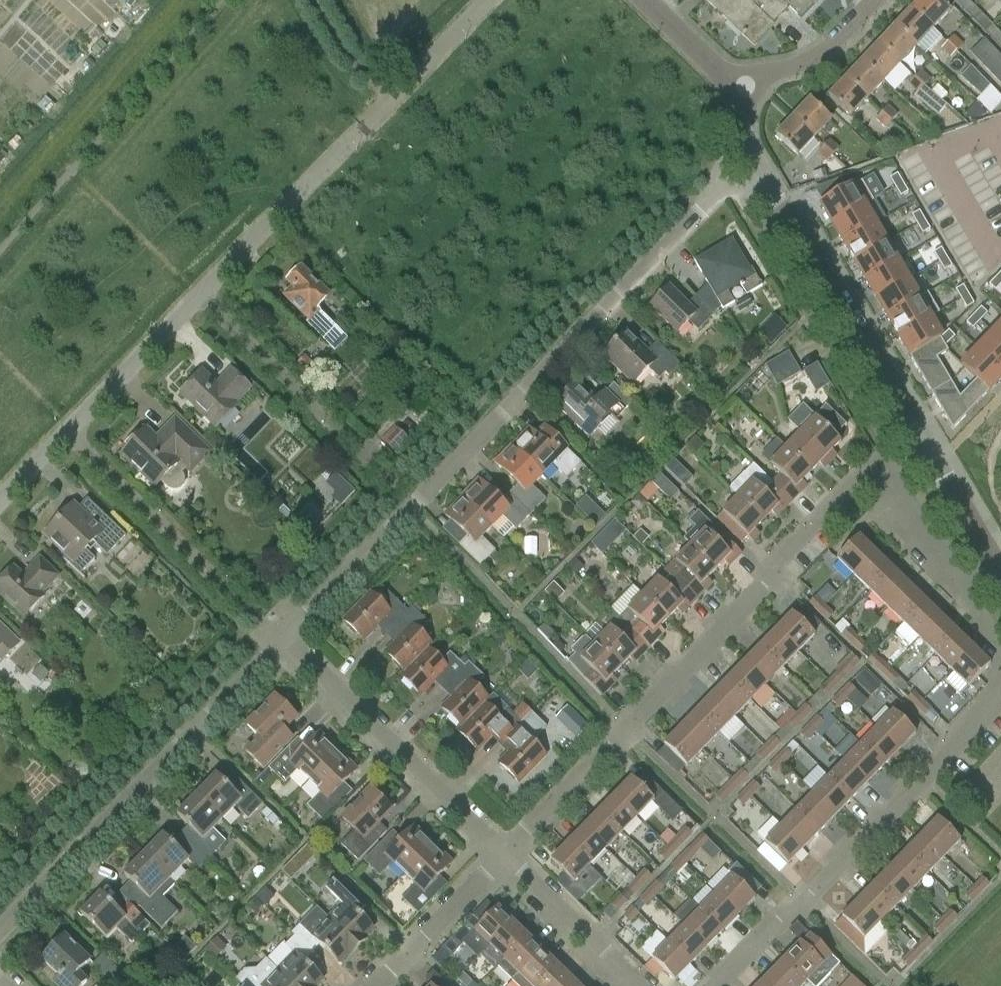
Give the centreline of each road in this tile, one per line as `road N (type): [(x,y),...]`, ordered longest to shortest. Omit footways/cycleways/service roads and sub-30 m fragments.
road 1 (residential): [(0,500),(488,0)]
road 2 (residential): [(282,640),(723,187)]
road 3 (residential): [(500,857),(862,476),(887,470)]
road 4 (residential): [(718,985),(1000,685)]
road 5 (residential): [(0,927),(282,640)]
road 6 (residential): [(924,448),(777,197),(754,182)]
road 7 (residential): [(500,857),(282,640)]
road 8 (residential): [(1000,648),(887,470)]
road 9 (residential): [(636,985),(500,857)]
road 10 (residential): [(370,985),(500,857)]
road 11 (residential): [(742,85),(825,54),(874,0)]
road 12 (residential): [(1000,579),(924,448)]
road 13 (residential): [(649,0),(742,85)]

